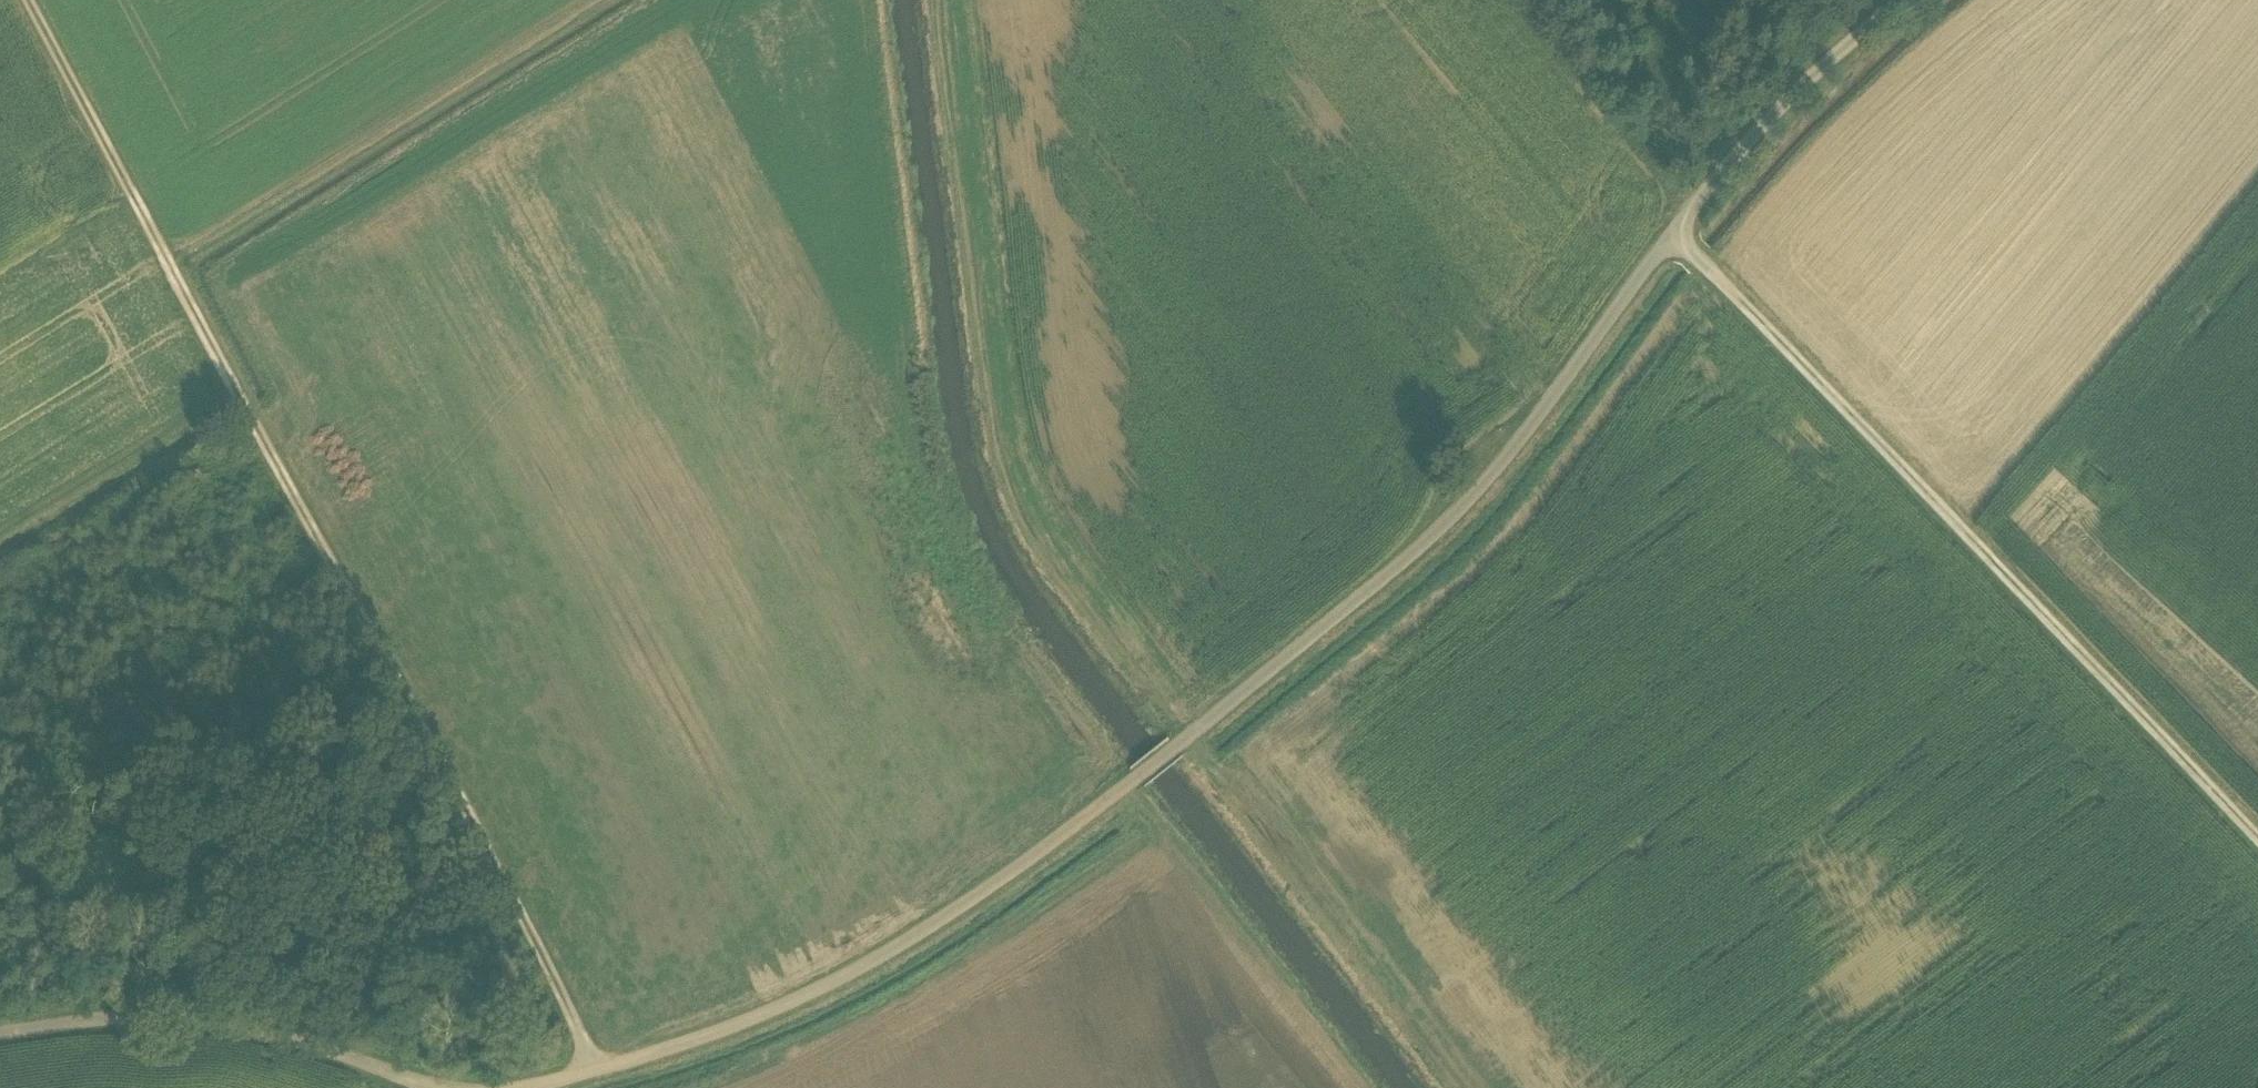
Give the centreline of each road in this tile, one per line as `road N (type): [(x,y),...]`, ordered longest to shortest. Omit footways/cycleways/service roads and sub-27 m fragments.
road 1 (track): [(605,1076),(44,0)]
road 2 (track): [(2257,822),(1687,233)]
road 3 (track): [(1687,233),(1519,466),(1361,615),(1148,787)]
road 4 (unclassified): [(1148,787),(909,952),(746,1036),(557,1087)]
road 5 (unclassified): [(422,1087),(369,1063),(142,1022),(0,1043)]
road 6 (track): [(1918,0),(1813,90),(1687,233)]

